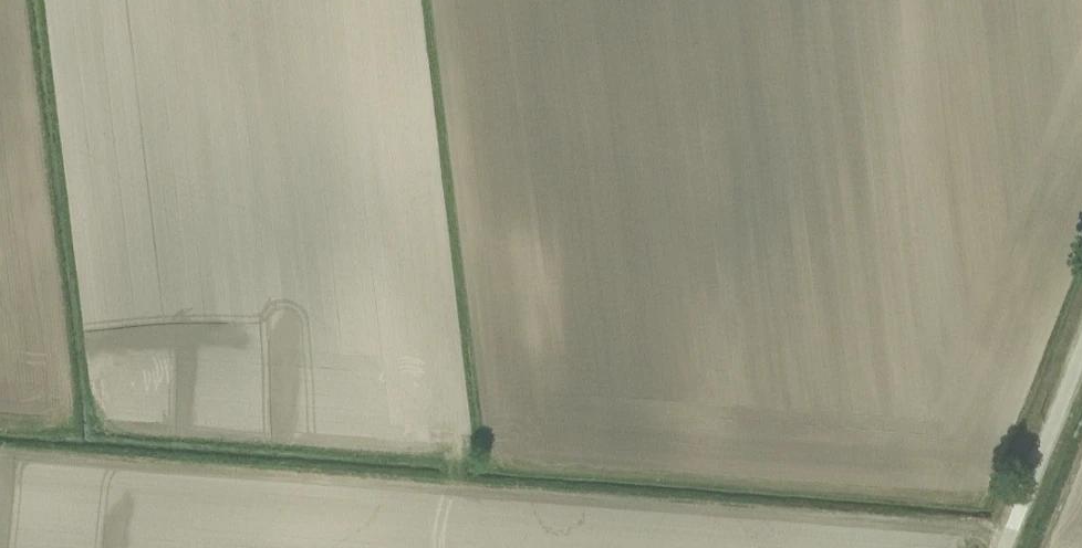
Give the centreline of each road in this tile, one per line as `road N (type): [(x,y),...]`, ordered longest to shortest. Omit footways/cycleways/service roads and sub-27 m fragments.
road 1 (unclassified): [(1081,363),(1010,547)]

